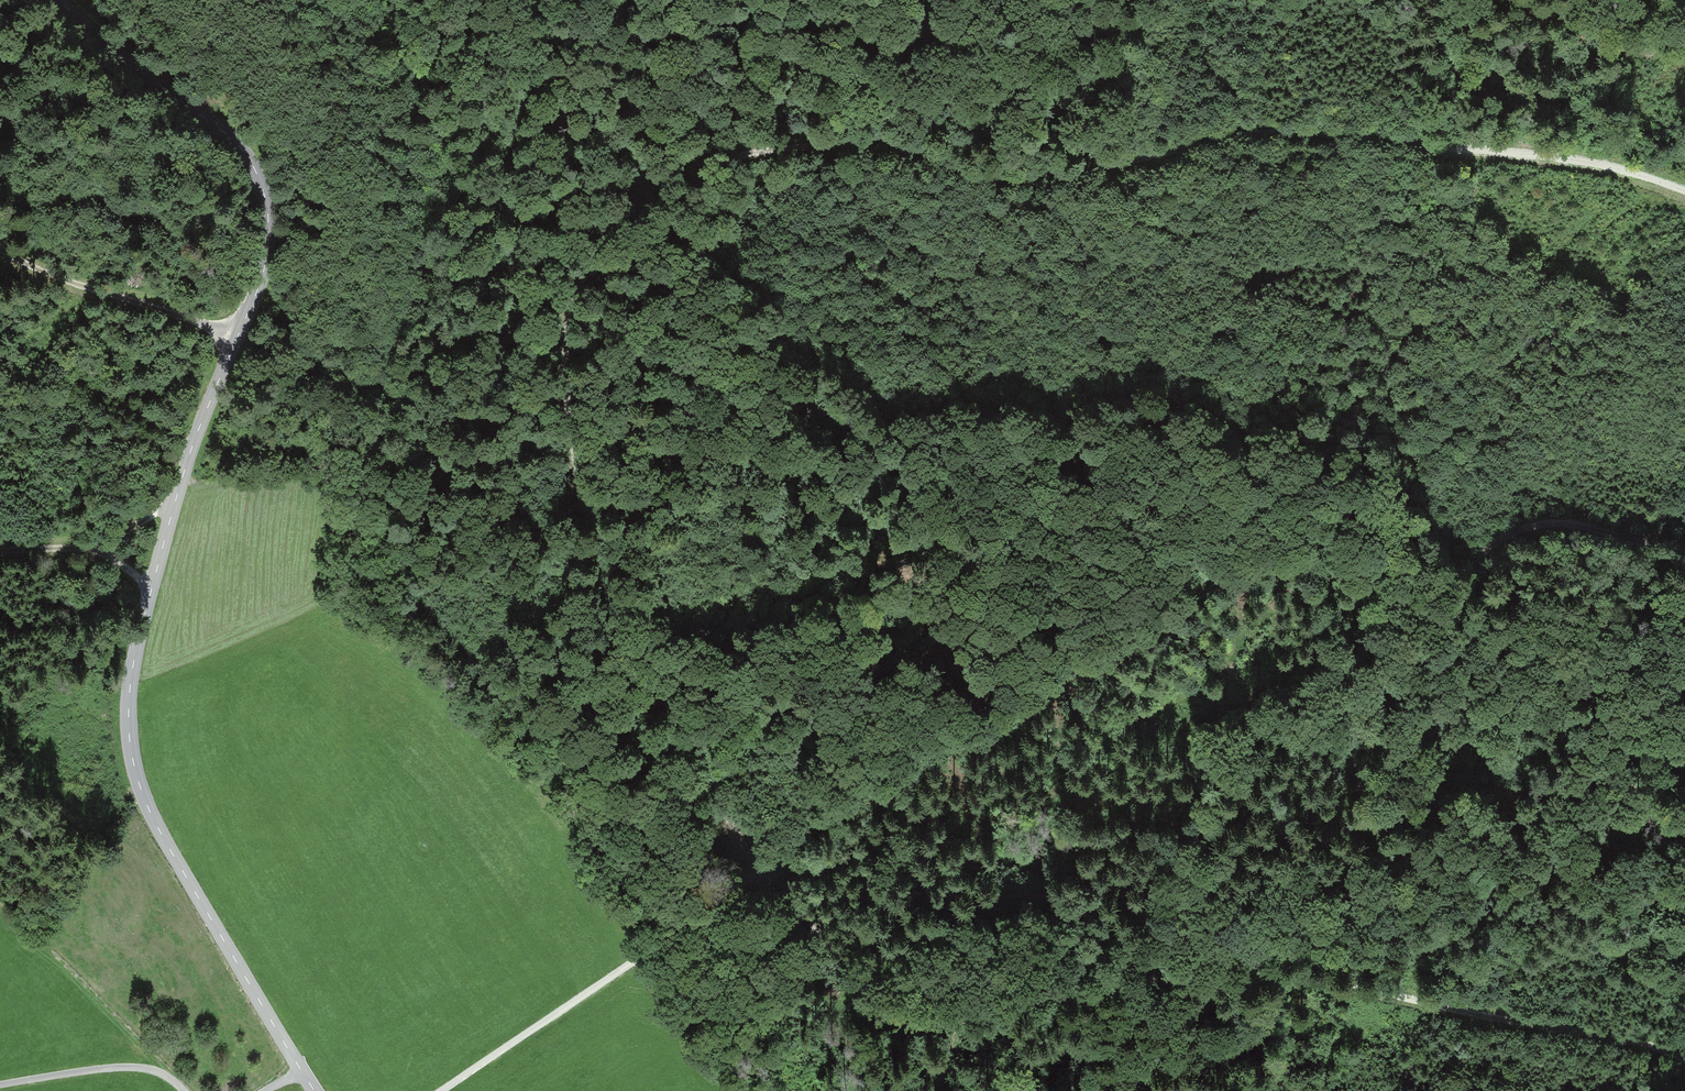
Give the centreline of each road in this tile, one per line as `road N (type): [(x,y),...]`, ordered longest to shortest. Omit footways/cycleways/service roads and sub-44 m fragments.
road 1 (track): [(1684,546),(1644,545),(1571,524),(1530,526),(1427,590),(1406,594),(1283,563),(1247,571),(938,751),(441,1090)]
road 2 (tertiary): [(59,0),(239,146),(264,194),(263,272),(173,510),(135,654),(128,729),(151,814),(314,1090)]
road 3 (track): [(1684,1059),(1256,970),(1178,972),(1069,992),(914,1004),(877,998),(827,953),(765,865)]
road 4 (track): [(825,145),(761,150),(681,173),(643,200),(581,279),(567,330),(563,392),(606,596),(632,659),(765,865)]
road 5 (track): [(825,145),(866,147),(978,176),(1024,175),(1098,171),(1233,136),(1324,132),(1623,168),(1684,192)]
road 6 (track): [(237,339),(60,278),(0,246)]
road 7 (track): [(1415,145),(1436,79),(1482,35),(1528,15),(1598,0)]
road 8 (track): [(183,1090),(150,1069),(117,1067),(0,1085)]
road 9 (track): [(153,584),(102,550),(158,511),(173,510)]

